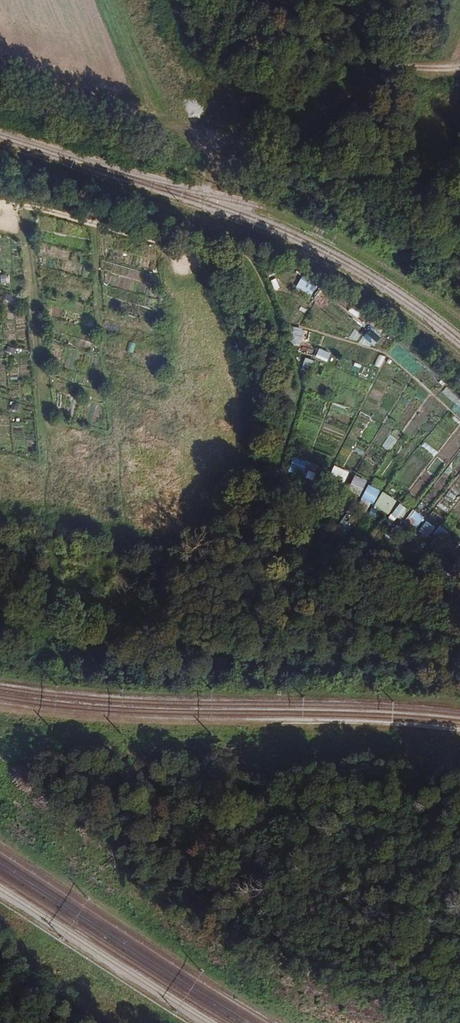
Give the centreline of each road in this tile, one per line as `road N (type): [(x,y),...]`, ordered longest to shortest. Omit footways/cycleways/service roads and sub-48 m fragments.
road 1 (track): [(152,242),(29,206),(0,214)]

